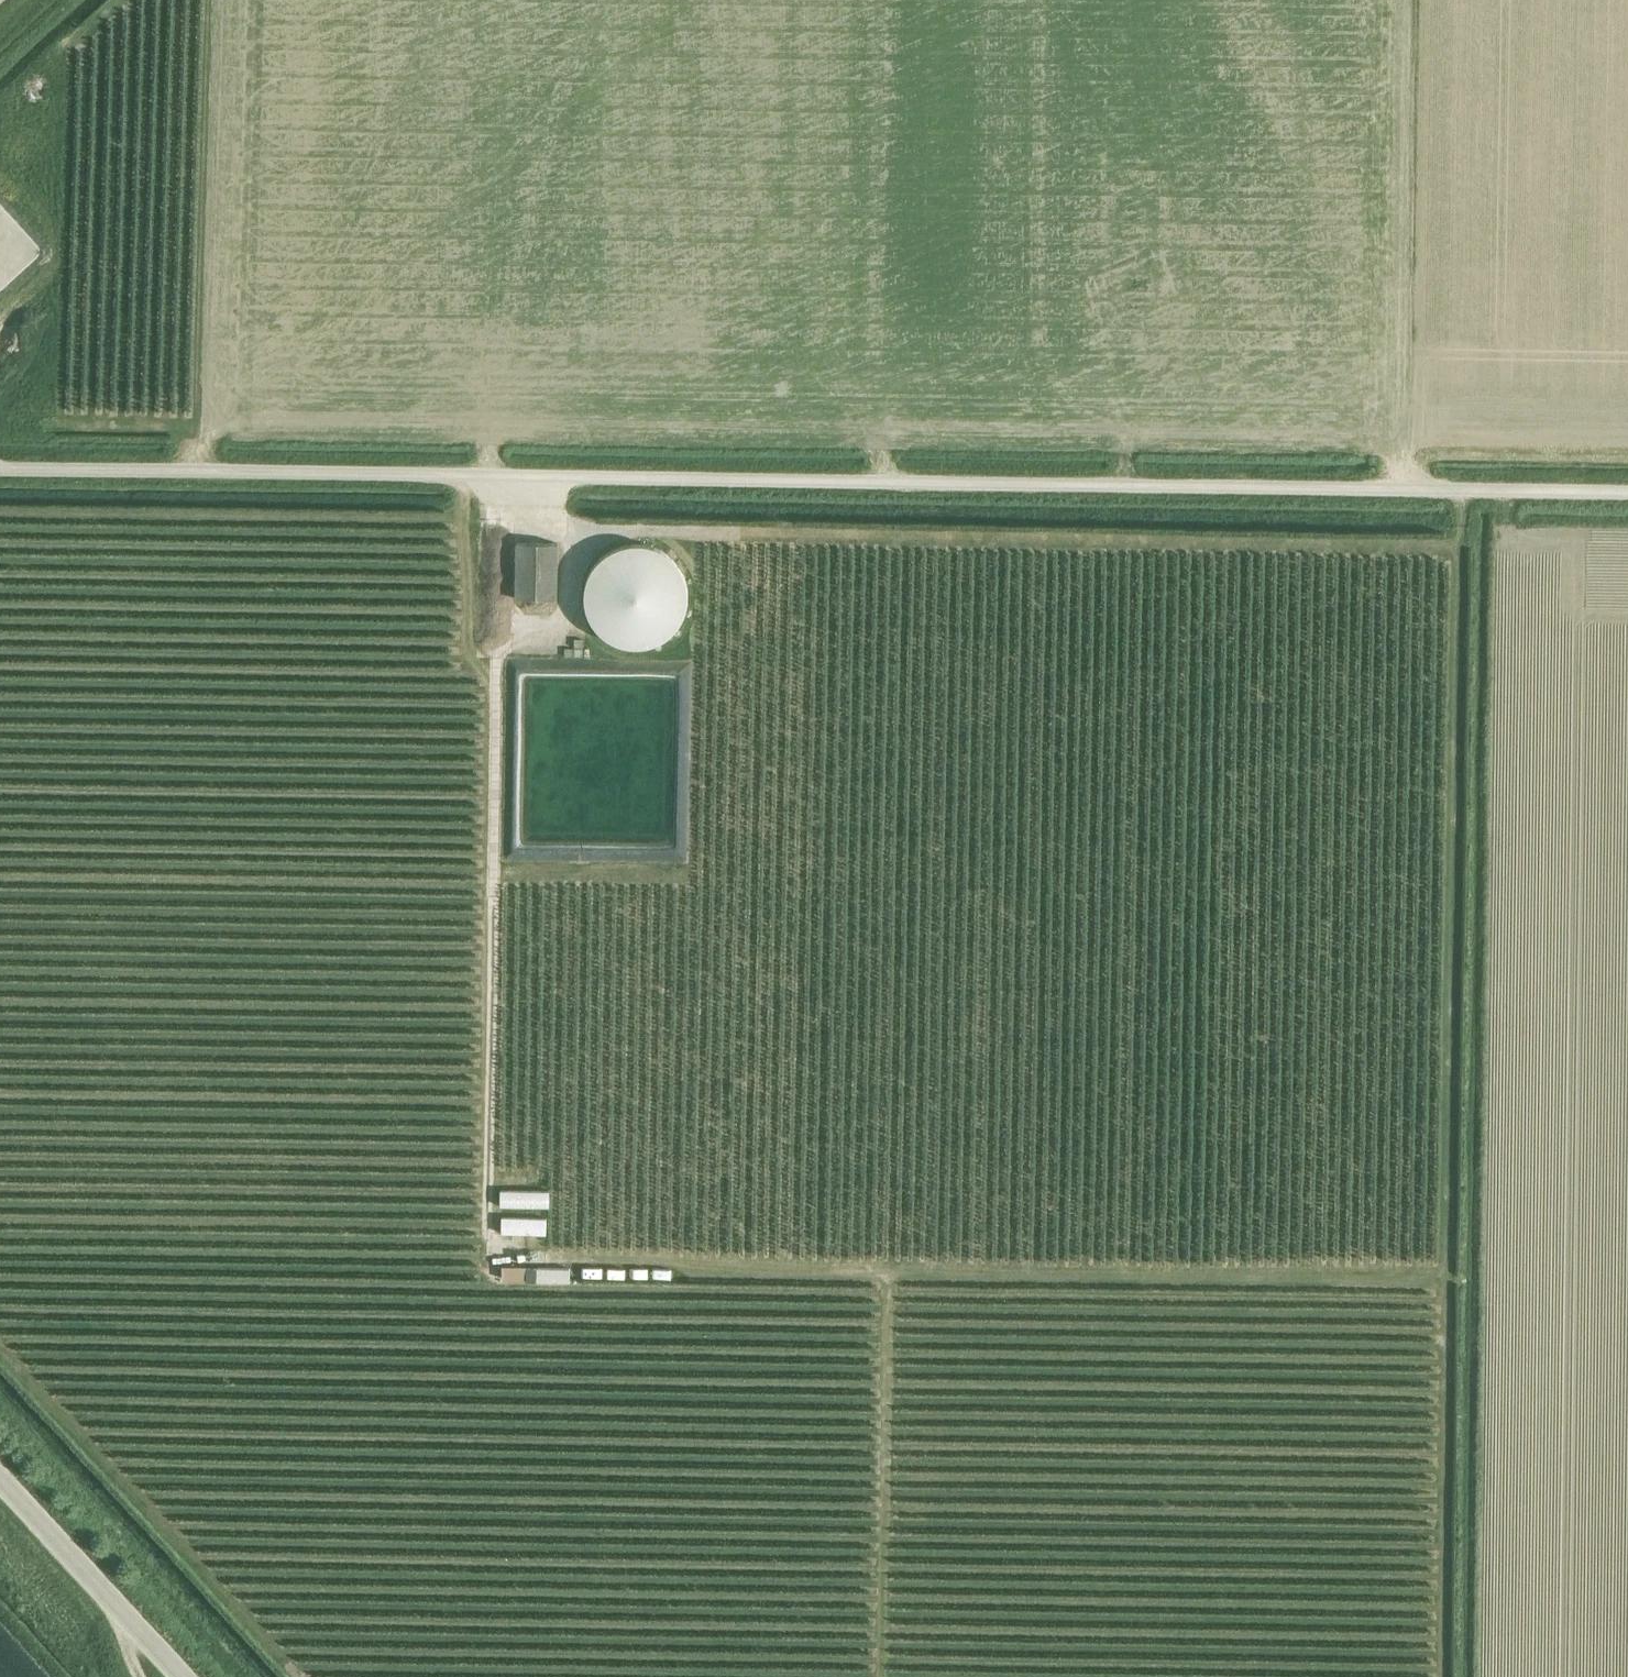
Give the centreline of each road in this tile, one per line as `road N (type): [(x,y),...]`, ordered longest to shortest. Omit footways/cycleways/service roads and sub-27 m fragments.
road 1 (unclassified): [(1627,494),(0,468)]
road 2 (unclassified): [(178,1676),(0,1486)]

